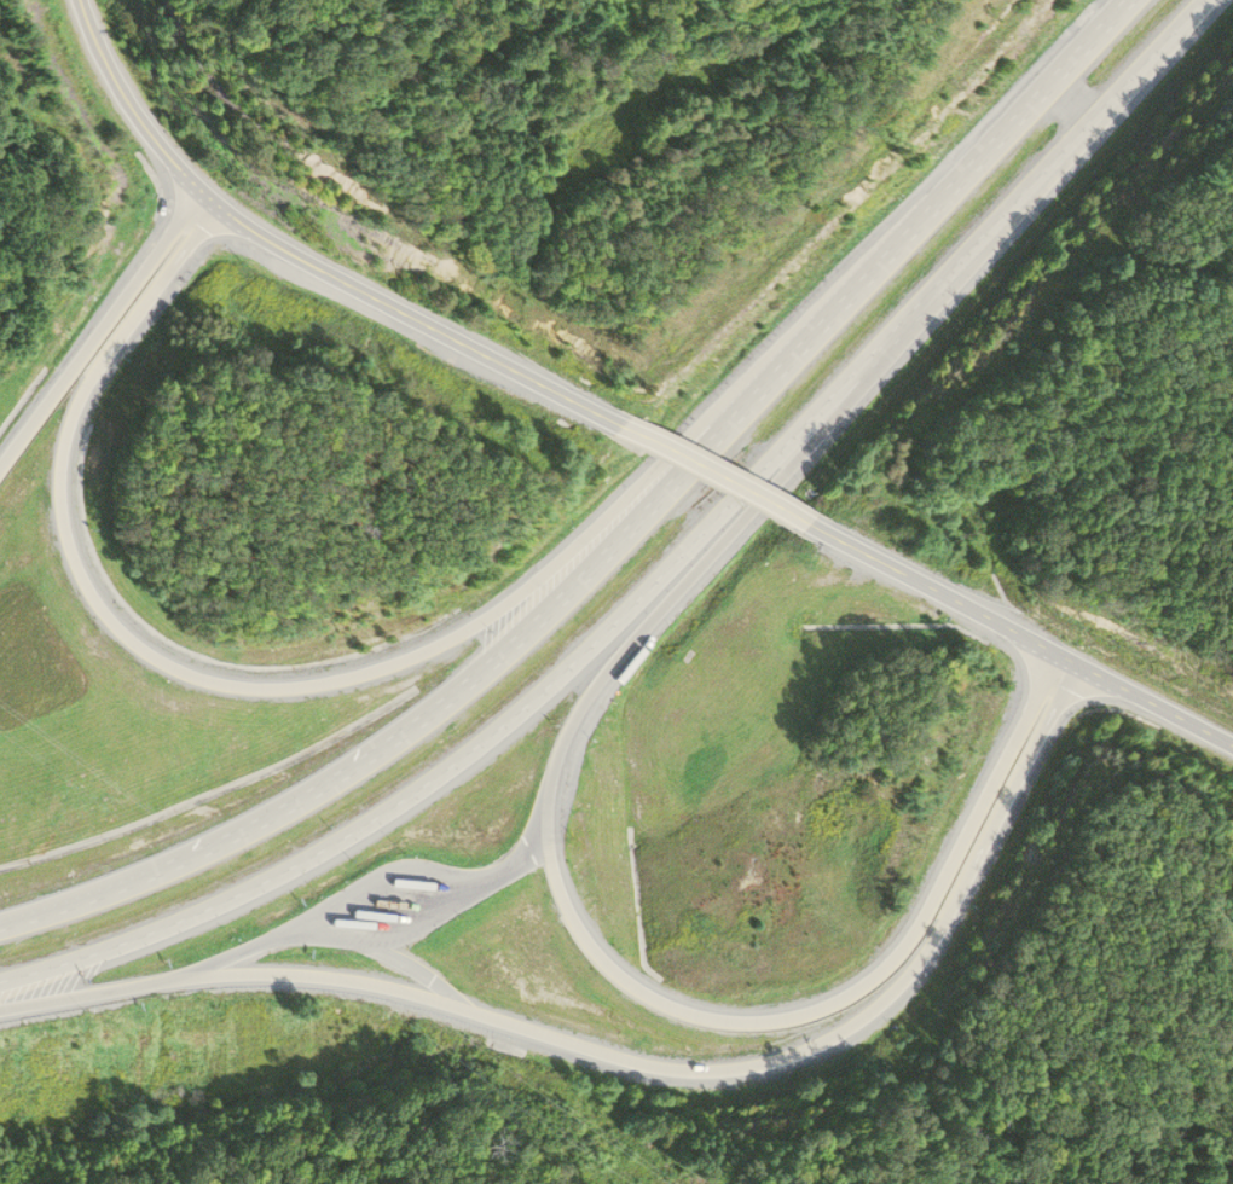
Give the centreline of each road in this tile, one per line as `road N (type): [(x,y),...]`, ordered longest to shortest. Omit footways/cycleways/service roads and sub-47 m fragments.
road 1 (motorway): [(0,987),(261,887),(496,731),(637,605),(1208,0)]
road 2 (motorway): [(1132,0),(455,695),(235,835),(0,931)]
road 3 (motorway): [(1064,657),(902,950),(864,989),(765,1027),(713,1028),(614,980),(575,939),(551,886),(542,818),(555,743),(604,664),(857,371)]
road 4 (motorway): [(0,1013),(170,986),(345,986),(664,1070),(743,1076),(807,1066),(907,986),(1094,673)]
road 5 (motorway): [(643,504),(465,627),(384,666),(305,686),(172,673),(116,635),(57,547),(47,488),(64,419),(89,367),(216,214)]
road 6 (tertiary): [(616,424),(340,286),(216,214),(189,191),(115,81),(80,0)]
road 7 (tertiary): [(1232,744),(820,527)]
road 8 (motorway): [(189,191),(0,458)]
road 9 (tertiary): [(820,527),(616,424)]

